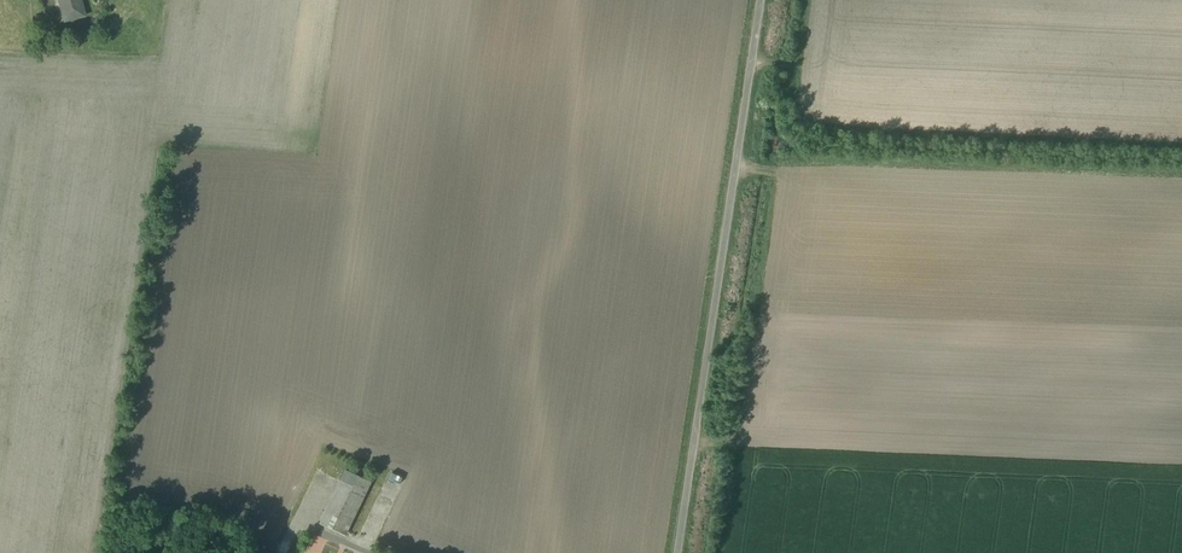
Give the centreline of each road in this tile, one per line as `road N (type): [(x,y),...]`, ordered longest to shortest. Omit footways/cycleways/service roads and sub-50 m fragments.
road 1 (unclassified): [(761,0),(676,552)]

